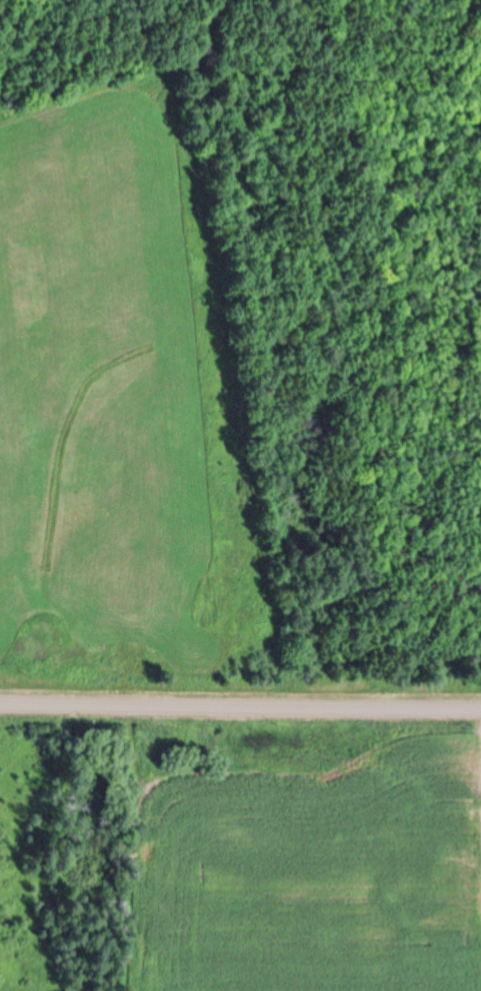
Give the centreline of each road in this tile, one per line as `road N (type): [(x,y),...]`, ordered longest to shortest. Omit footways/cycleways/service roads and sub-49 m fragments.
road 1 (residential): [(0,703),(480,707)]

